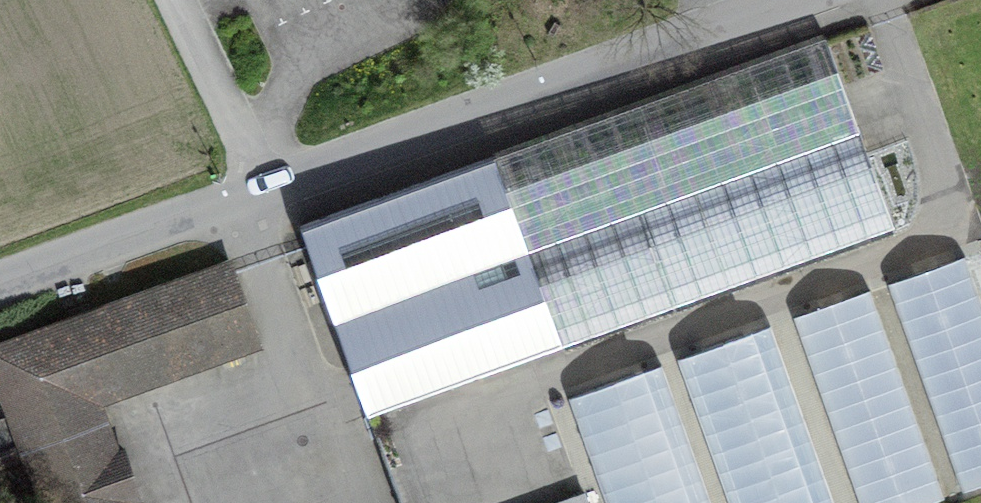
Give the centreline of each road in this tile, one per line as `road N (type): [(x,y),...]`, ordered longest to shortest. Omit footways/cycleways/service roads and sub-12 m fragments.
road 1 (residential): [(793,0),(0,284)]
road 2 (track): [(266,183),(177,0)]

